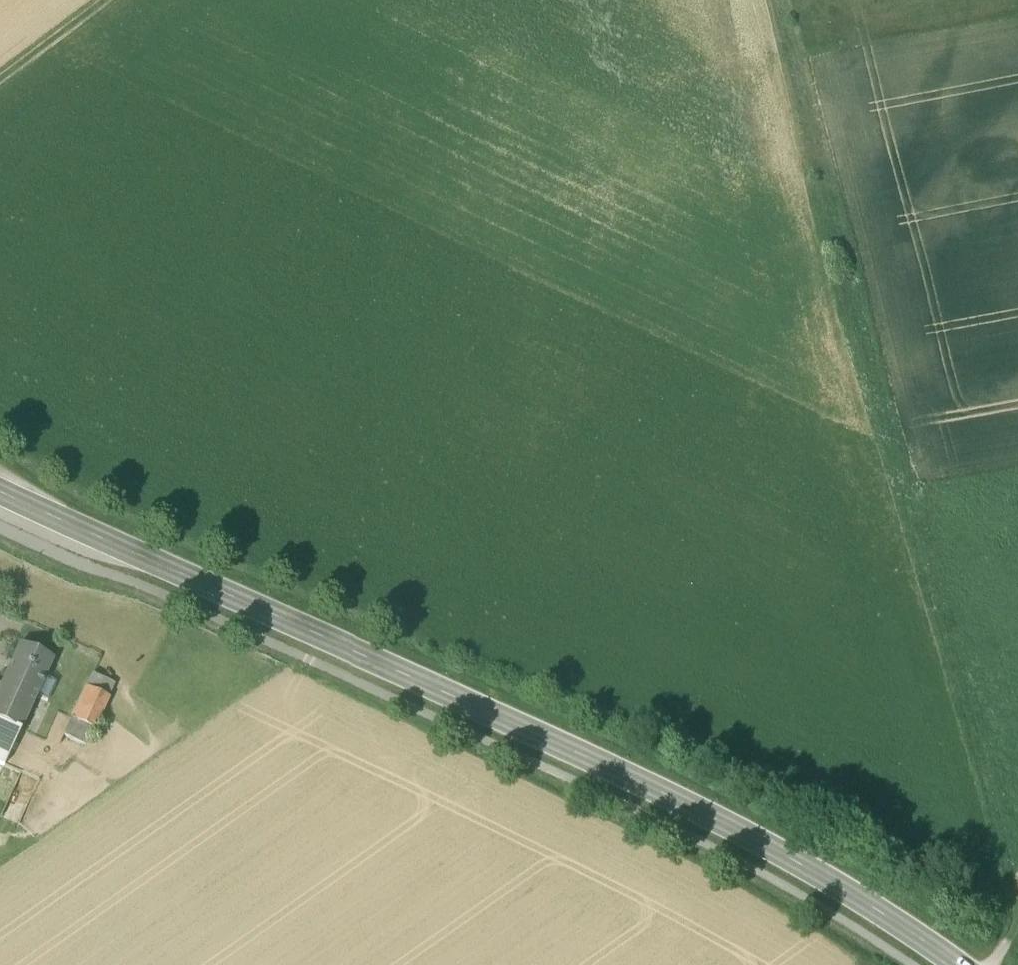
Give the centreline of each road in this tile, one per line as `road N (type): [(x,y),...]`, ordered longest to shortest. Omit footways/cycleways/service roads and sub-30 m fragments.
road 1 (secondary): [(960,964),(736,829),(487,707),(0,495)]
road 2 (track): [(1017,893),(781,0)]
road 3 (track): [(0,87),(118,0)]

